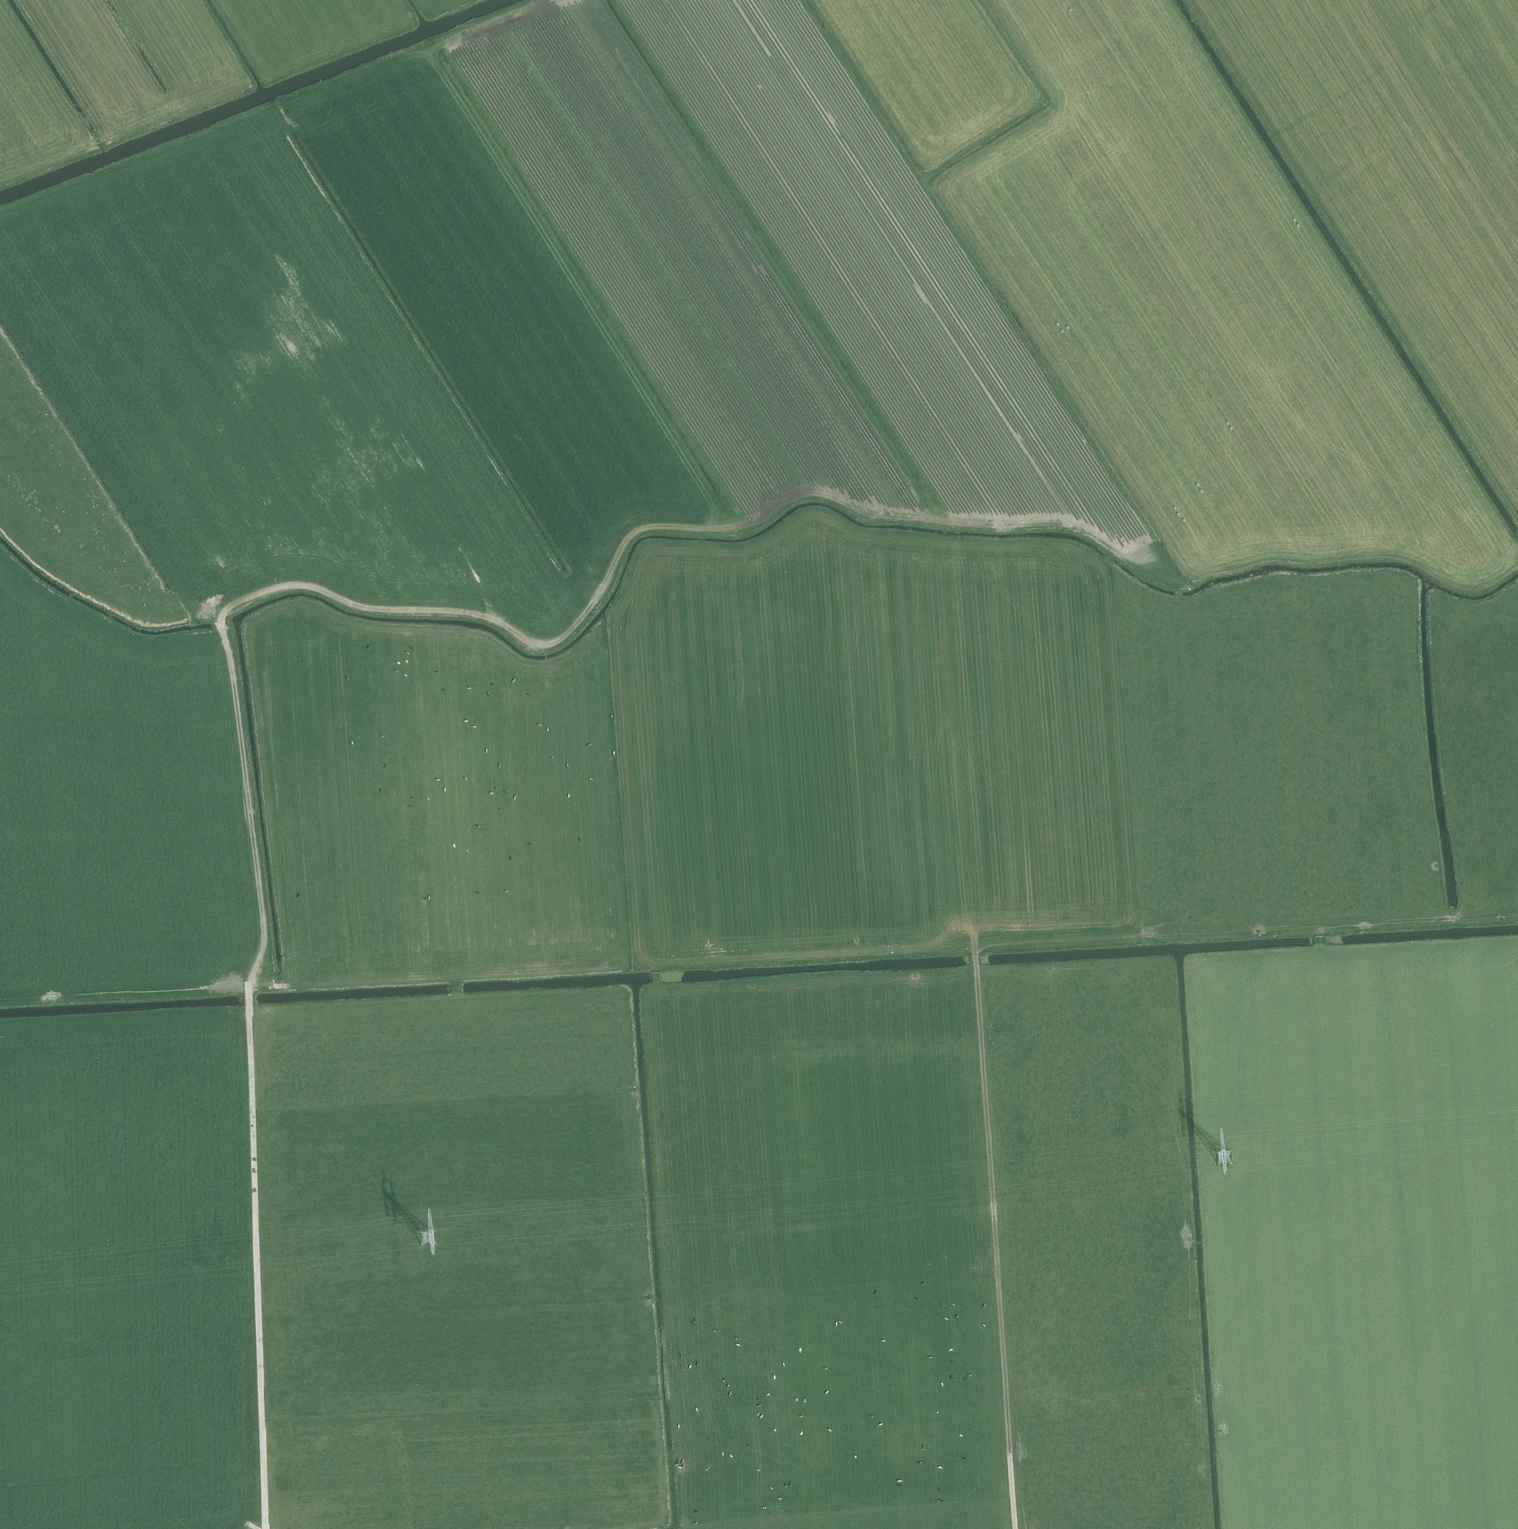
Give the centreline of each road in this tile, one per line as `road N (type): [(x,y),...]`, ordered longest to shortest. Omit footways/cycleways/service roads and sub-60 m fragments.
road 1 (track): [(265,1528),(249,989),(264,945),(225,609)]
road 2 (track): [(225,609),(303,582),(362,607),(456,610),(490,620),(522,644),(553,648),(599,603)]

